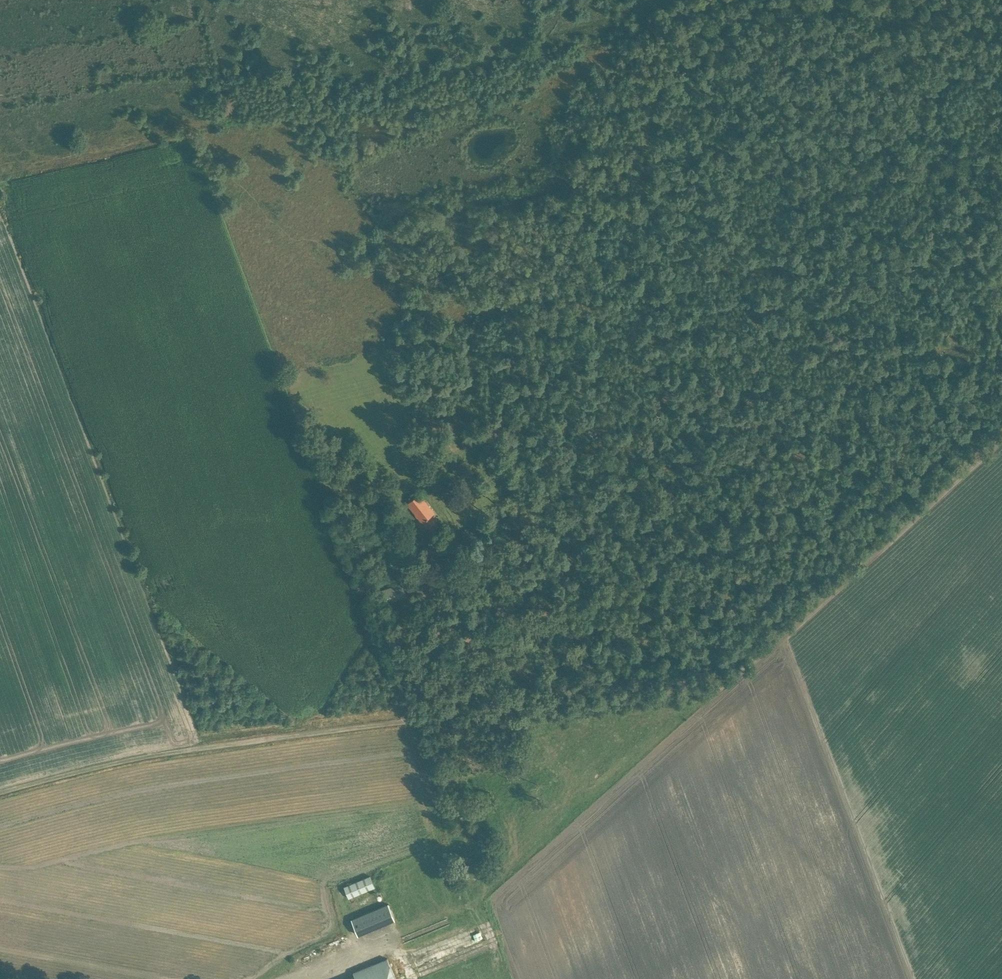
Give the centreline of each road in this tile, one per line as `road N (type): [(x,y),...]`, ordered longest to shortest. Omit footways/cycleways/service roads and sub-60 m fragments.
road 1 (track): [(1001,435),(730,680),(112,764),(0,792)]

